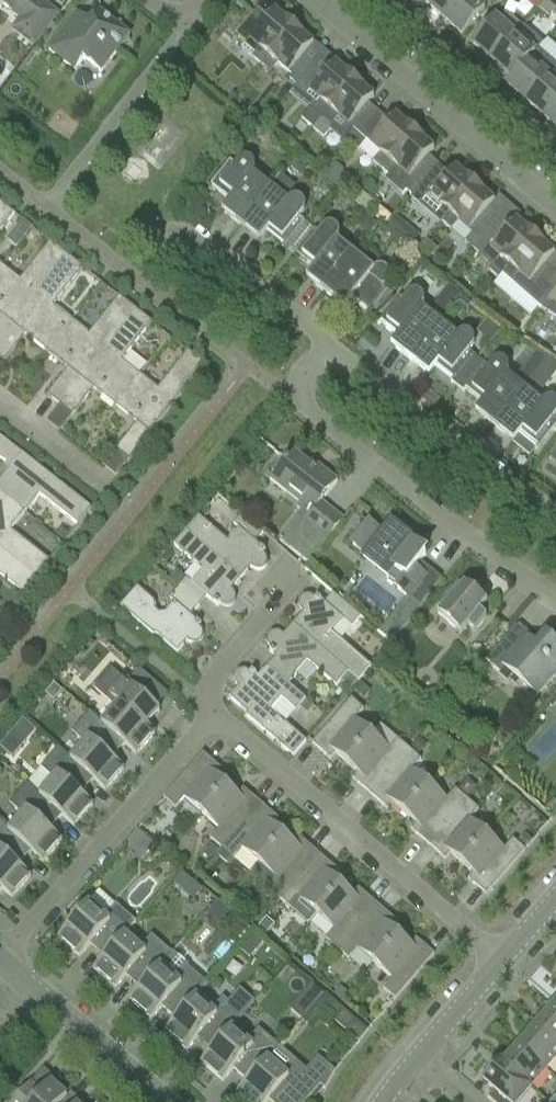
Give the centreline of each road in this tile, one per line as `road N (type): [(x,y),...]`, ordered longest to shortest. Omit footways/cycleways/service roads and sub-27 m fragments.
road 1 (residential): [(330,342),(284,398),(555,593)]
road 2 (residential): [(209,723),(229,726),(501,960)]
road 3 (residential): [(0,959),(193,730),(209,723)]
road 4 (residential): [(318,0),(555,199)]
road 5 (residential): [(555,512),(330,342)]
road 6 (residential): [(330,342),(198,244),(171,255)]
road 7 (residential): [(294,578),(209,683),(209,723)]
road 8 (tertiary): [(37,996),(158,1101)]
road 9 (tertiary): [(416,1058),(501,960)]
road 10 (residential): [(0,410),(99,483)]

